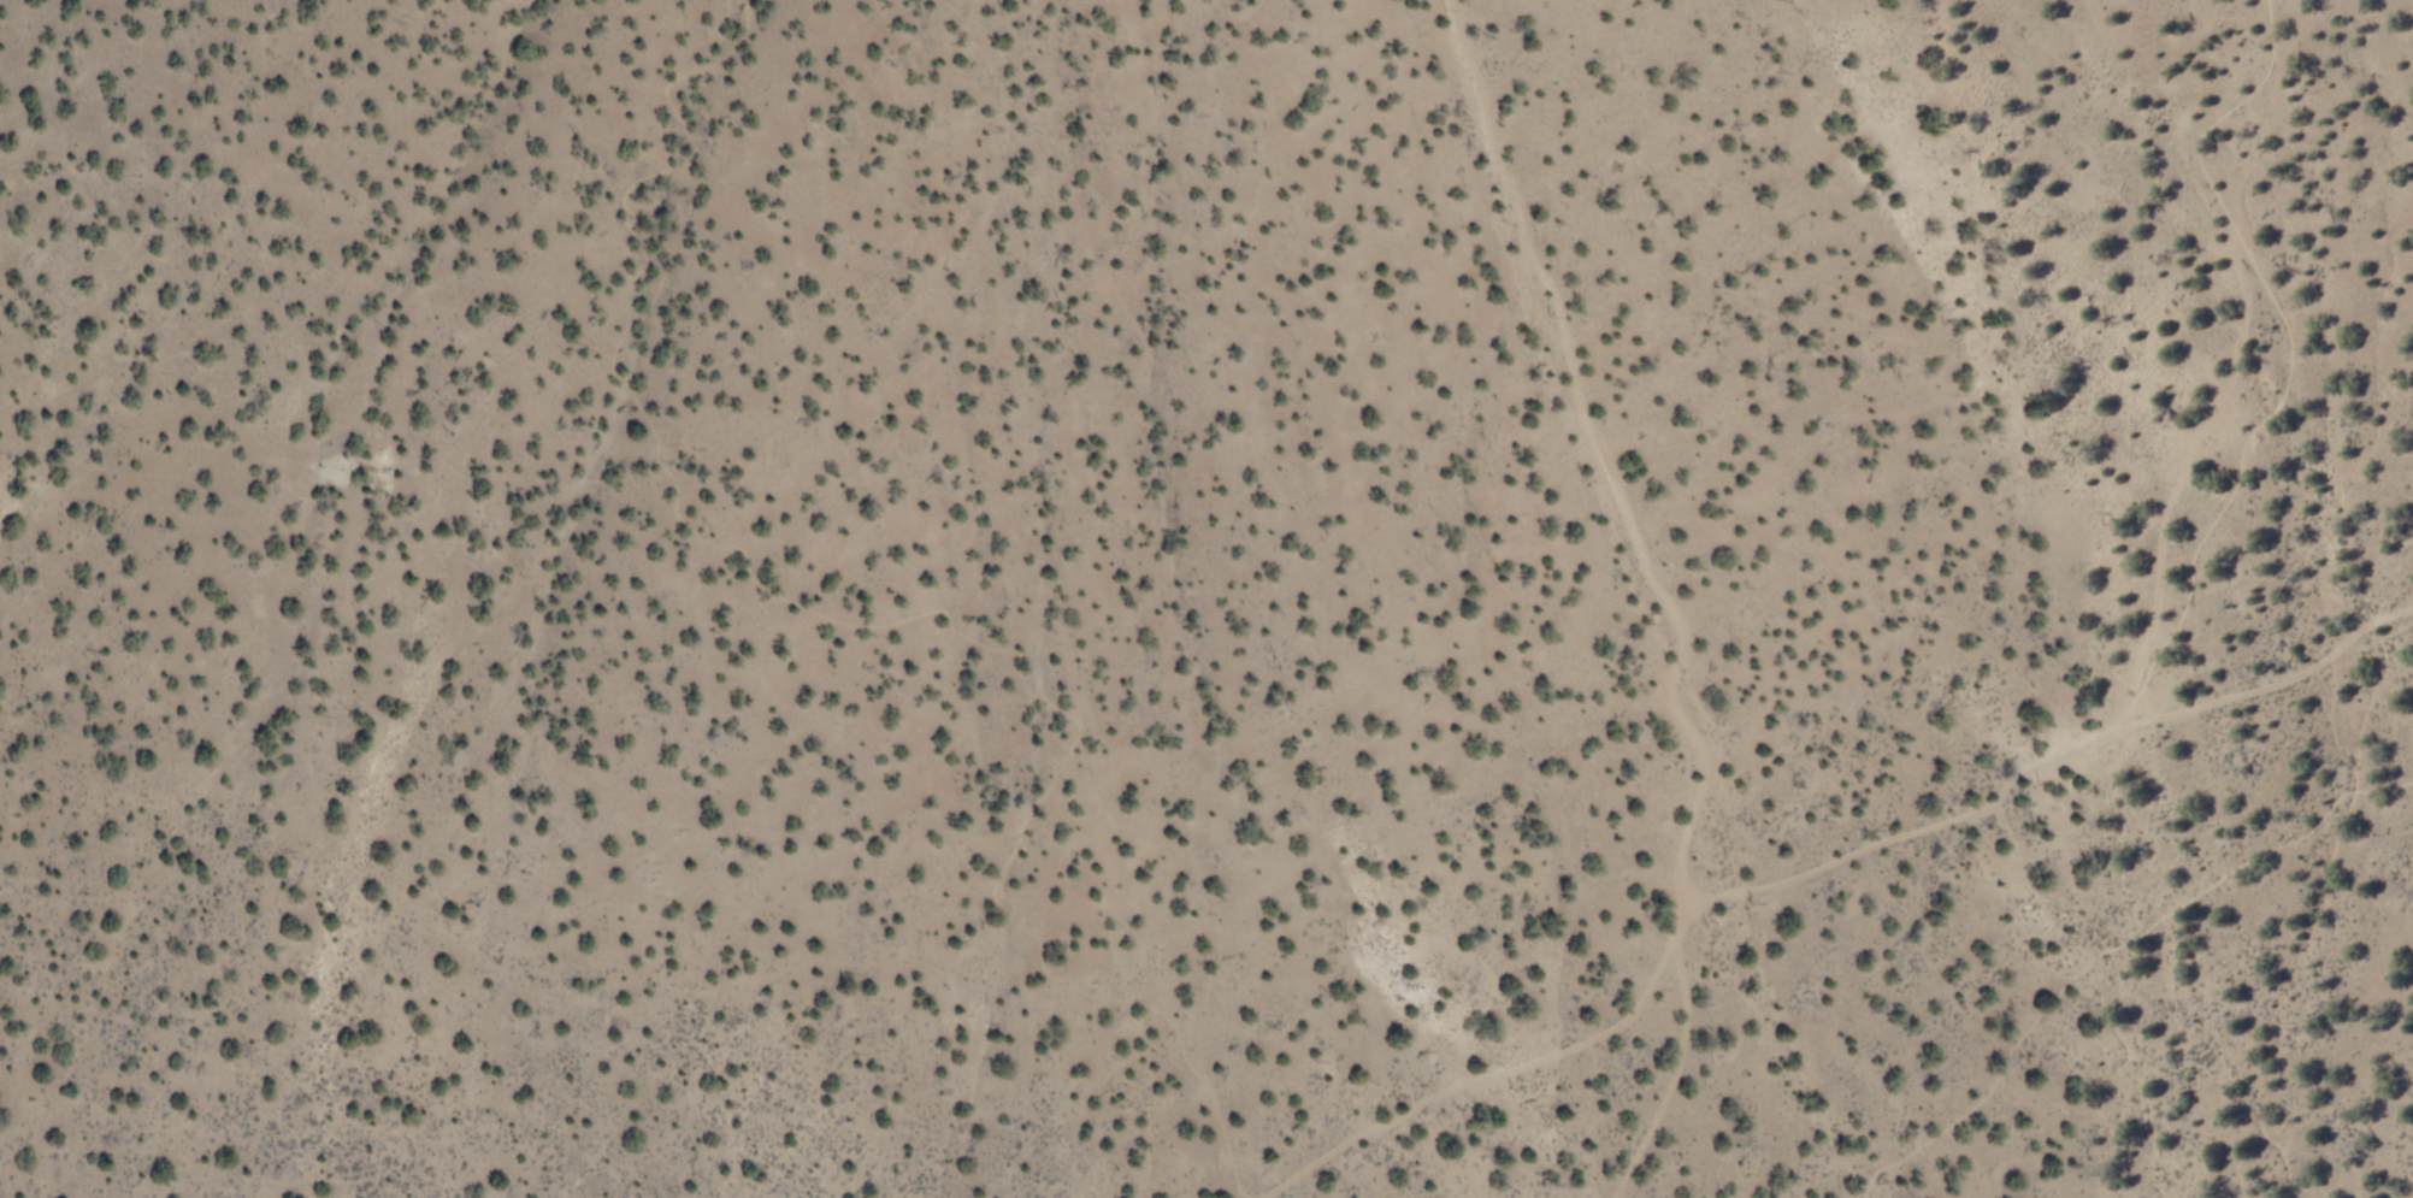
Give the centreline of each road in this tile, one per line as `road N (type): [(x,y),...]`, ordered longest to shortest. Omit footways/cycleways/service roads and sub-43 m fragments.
road 1 (track): [(2412,611),(2100,737),(1960,819),(1704,904),(1674,930),(1641,996),(1616,1025),(1427,1099),(1264,1197)]
road 2 (track): [(1674,930),(1675,880),(1699,759),(1669,692),(1680,624),(1588,443),(1553,290),(1494,160),(1446,0)]
road 3 (track): [(1613,1197),(1674,1069),(1683,997),(1674,930)]

